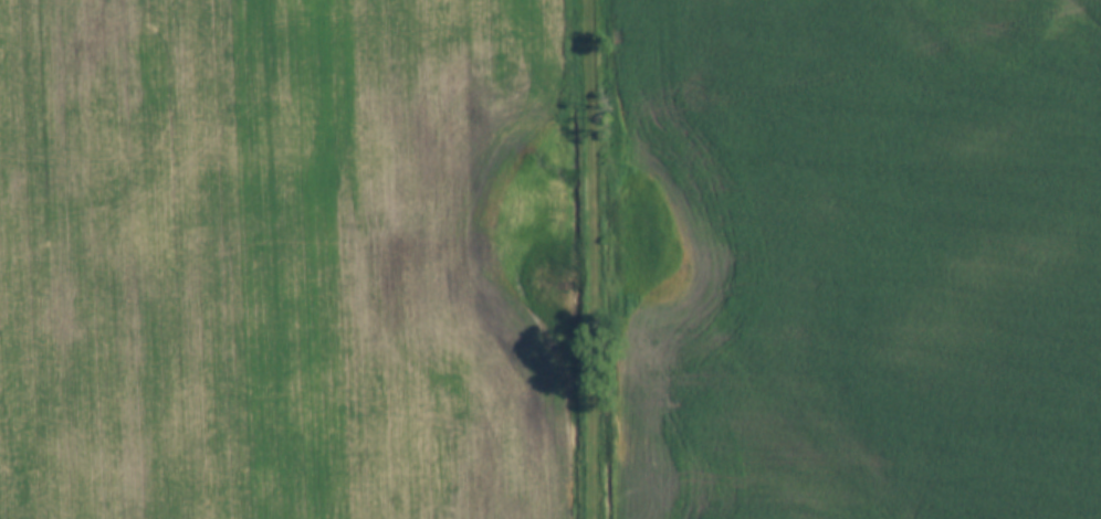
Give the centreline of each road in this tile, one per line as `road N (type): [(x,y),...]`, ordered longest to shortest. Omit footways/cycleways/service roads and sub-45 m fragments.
road 1 (track): [(602,518),(599,0)]

